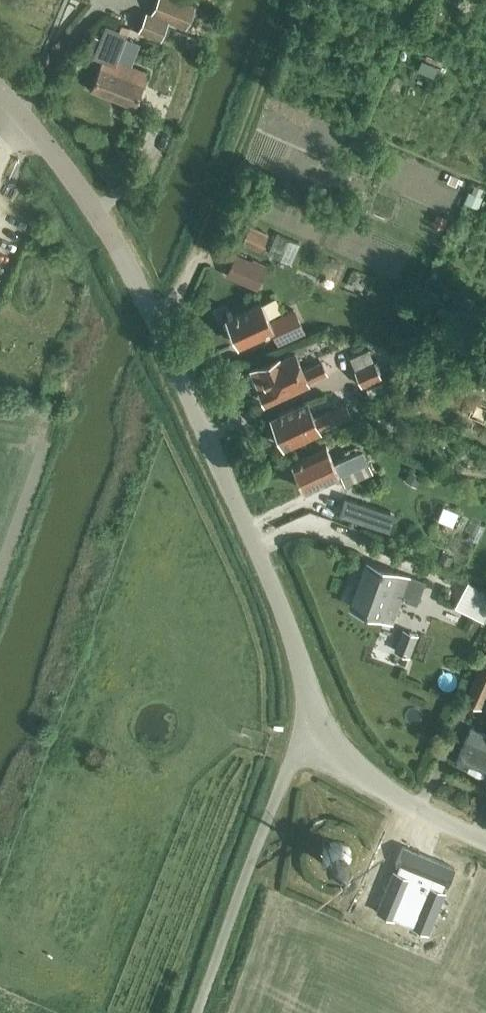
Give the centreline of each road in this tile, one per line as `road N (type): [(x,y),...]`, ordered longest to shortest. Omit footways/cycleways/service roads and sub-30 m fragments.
road 1 (residential): [(324,730),(179,367),(116,233),(0,89)]
road 2 (residential): [(324,730),(286,766),(198,1012)]
road 3 (residential): [(485,842),(403,803),(348,762),(324,730)]

